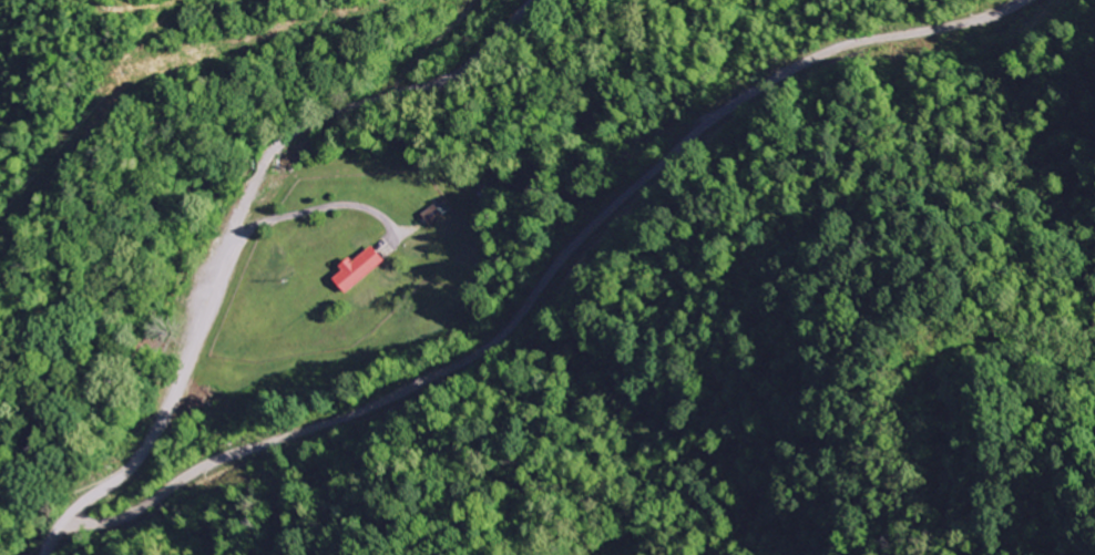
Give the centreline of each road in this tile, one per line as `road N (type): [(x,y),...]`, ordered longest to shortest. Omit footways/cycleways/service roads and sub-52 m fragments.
road 1 (residential): [(45,554),(165,417),(228,270),(238,220)]

